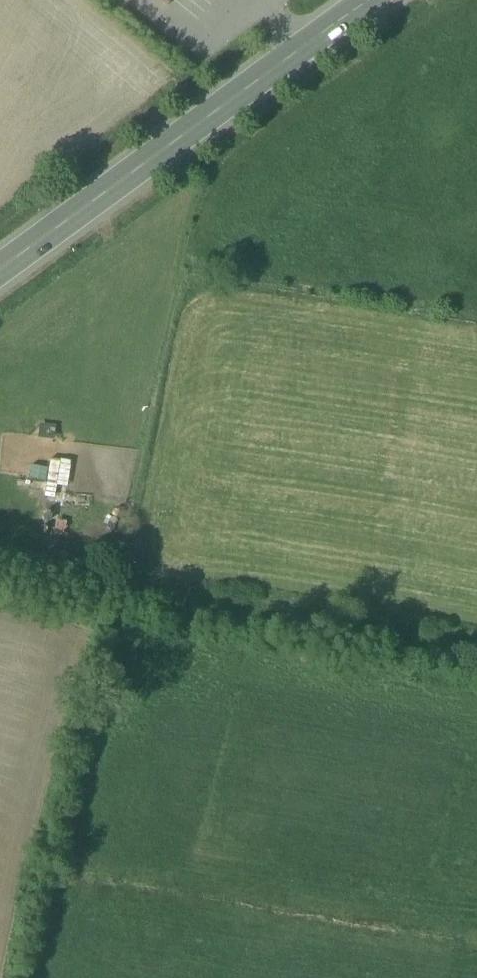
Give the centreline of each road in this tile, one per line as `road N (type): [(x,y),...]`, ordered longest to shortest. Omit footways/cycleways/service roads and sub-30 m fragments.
road 1 (secondary): [(364,0),(0,269)]

